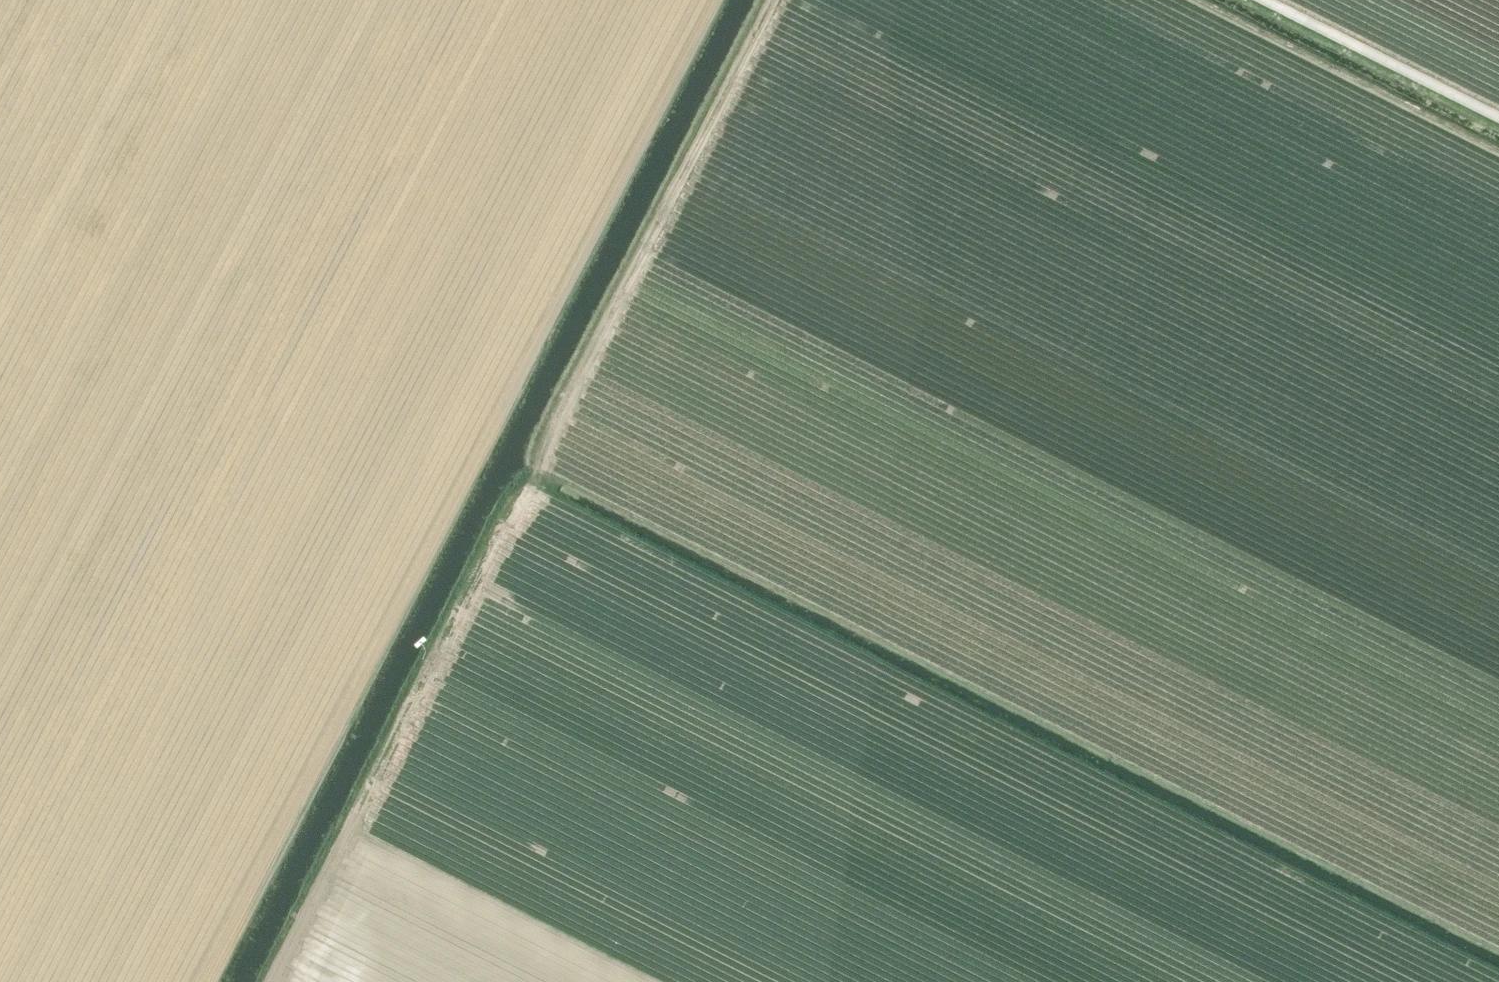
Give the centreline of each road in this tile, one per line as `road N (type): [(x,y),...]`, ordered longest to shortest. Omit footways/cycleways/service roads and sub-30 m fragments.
road 1 (track): [(215,981),(721,0)]
road 2 (track): [(1265,0),(1498,117)]

